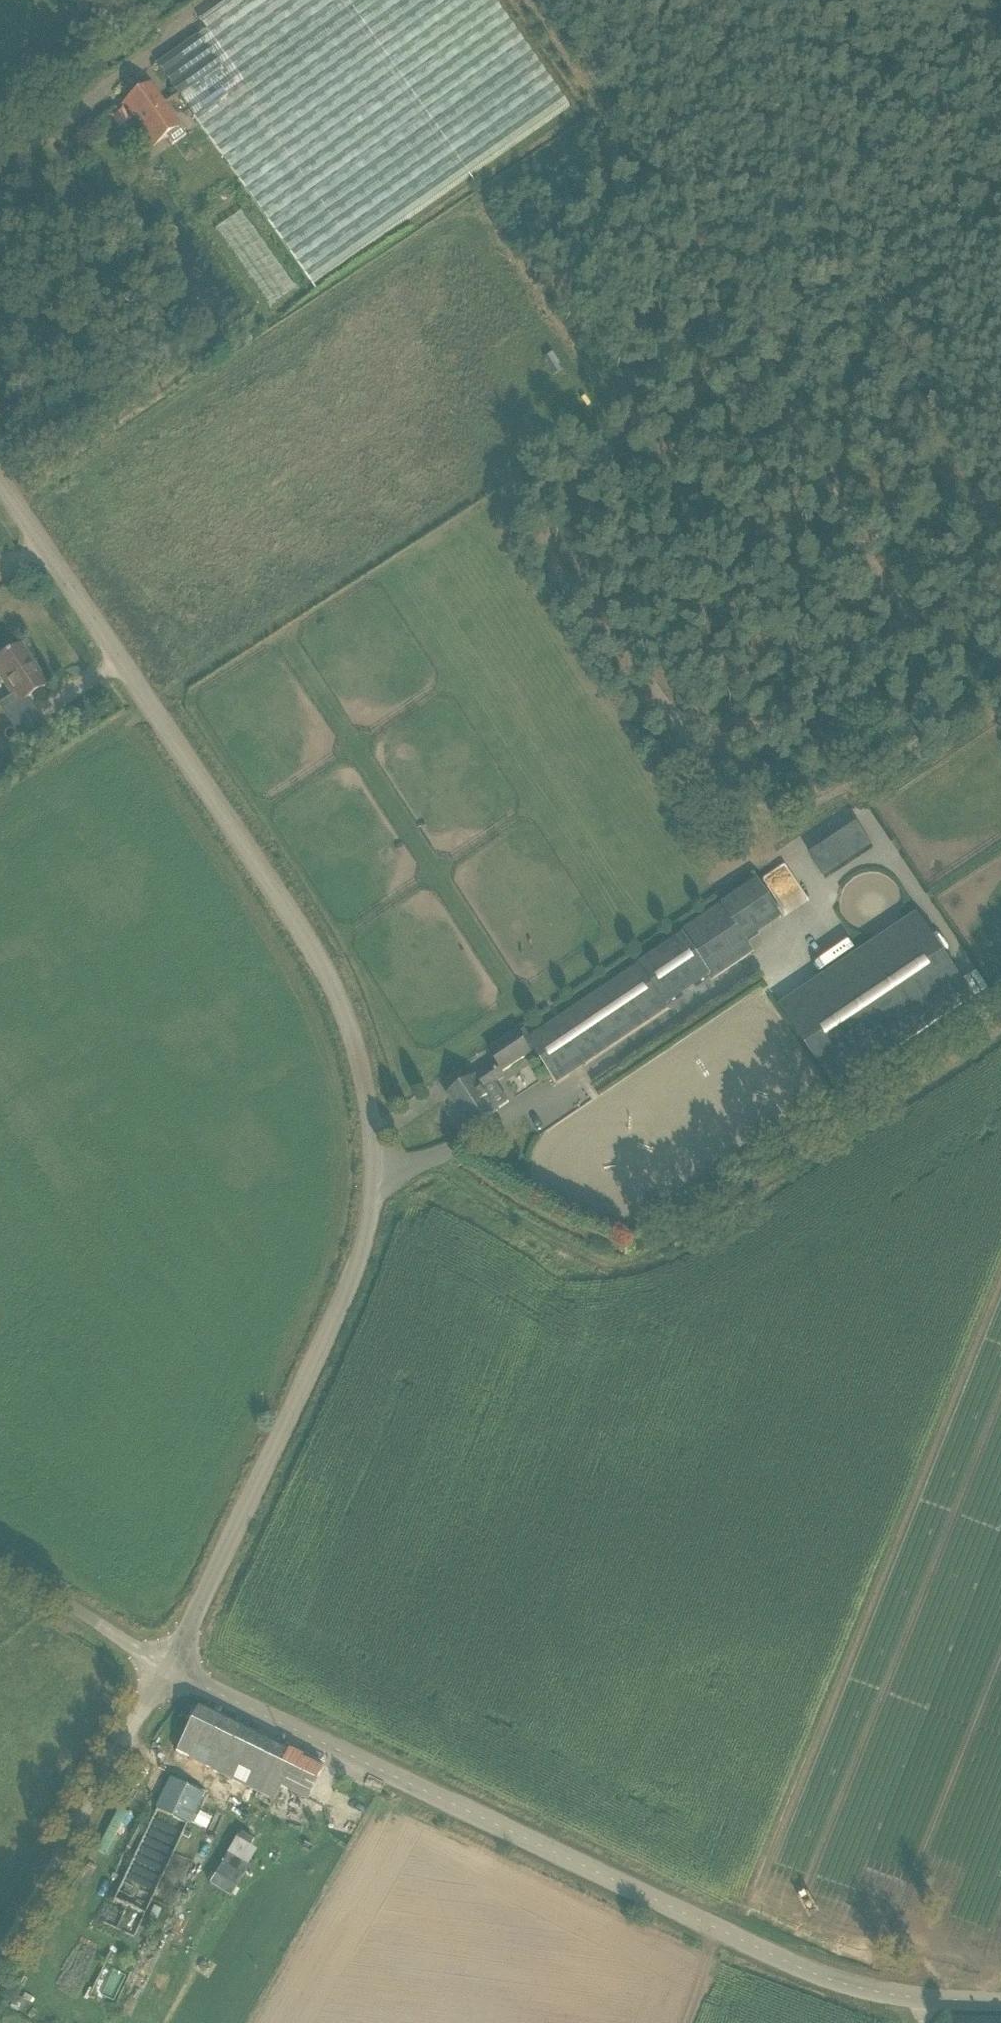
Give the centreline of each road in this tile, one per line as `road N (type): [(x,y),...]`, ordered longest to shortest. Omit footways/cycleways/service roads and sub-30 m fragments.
road 1 (unclassified): [(170,1674),(321,1360),(348,1280),(362,1209),(356,1071),(336,1013),(0,506)]
road 2 (unclassified): [(1000,2005),(906,2001),(839,1986),(170,1674)]
road 3 (track): [(434,1160),(573,1249),(625,1269),(672,1252),(1000,1036)]
road 4 (unclassified): [(0,1967),(170,1674)]
road 5 (unclassified): [(170,1674),(0,1570)]

